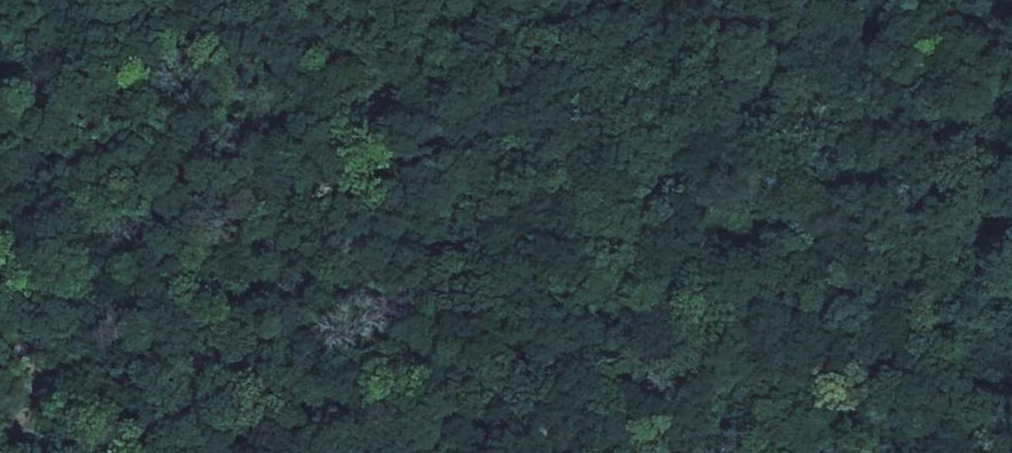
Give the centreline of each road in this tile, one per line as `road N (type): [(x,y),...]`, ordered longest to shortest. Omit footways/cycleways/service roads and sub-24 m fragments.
road 1 (track): [(0,419),(473,0)]

